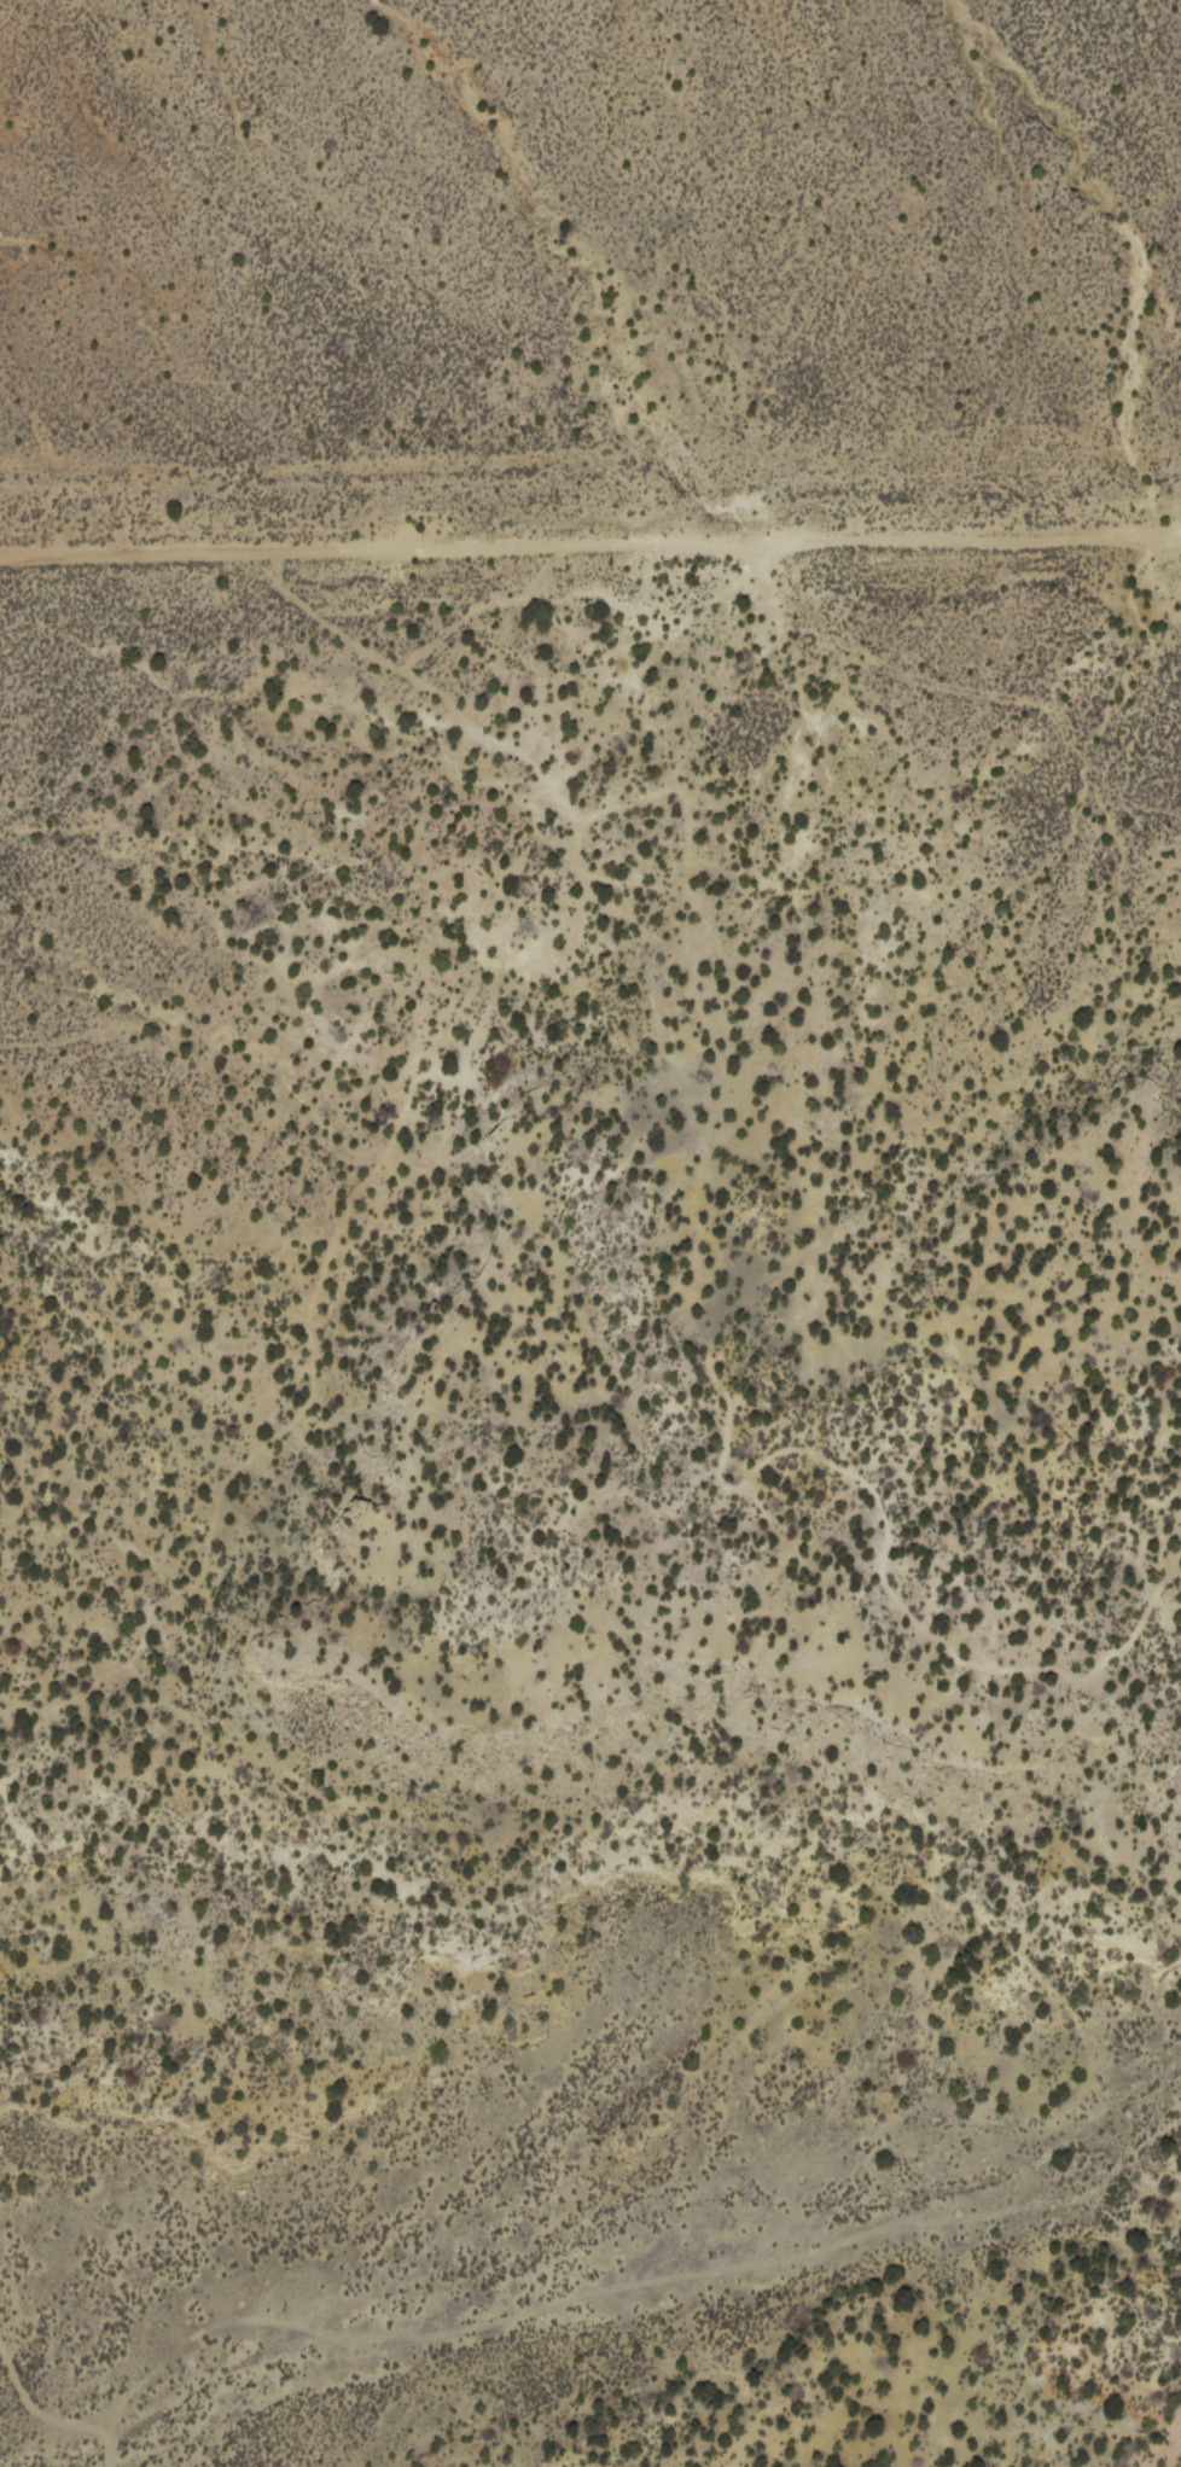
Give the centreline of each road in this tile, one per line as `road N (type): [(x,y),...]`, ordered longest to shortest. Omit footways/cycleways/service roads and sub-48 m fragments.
road 1 (track): [(1180,534),(0,559)]

